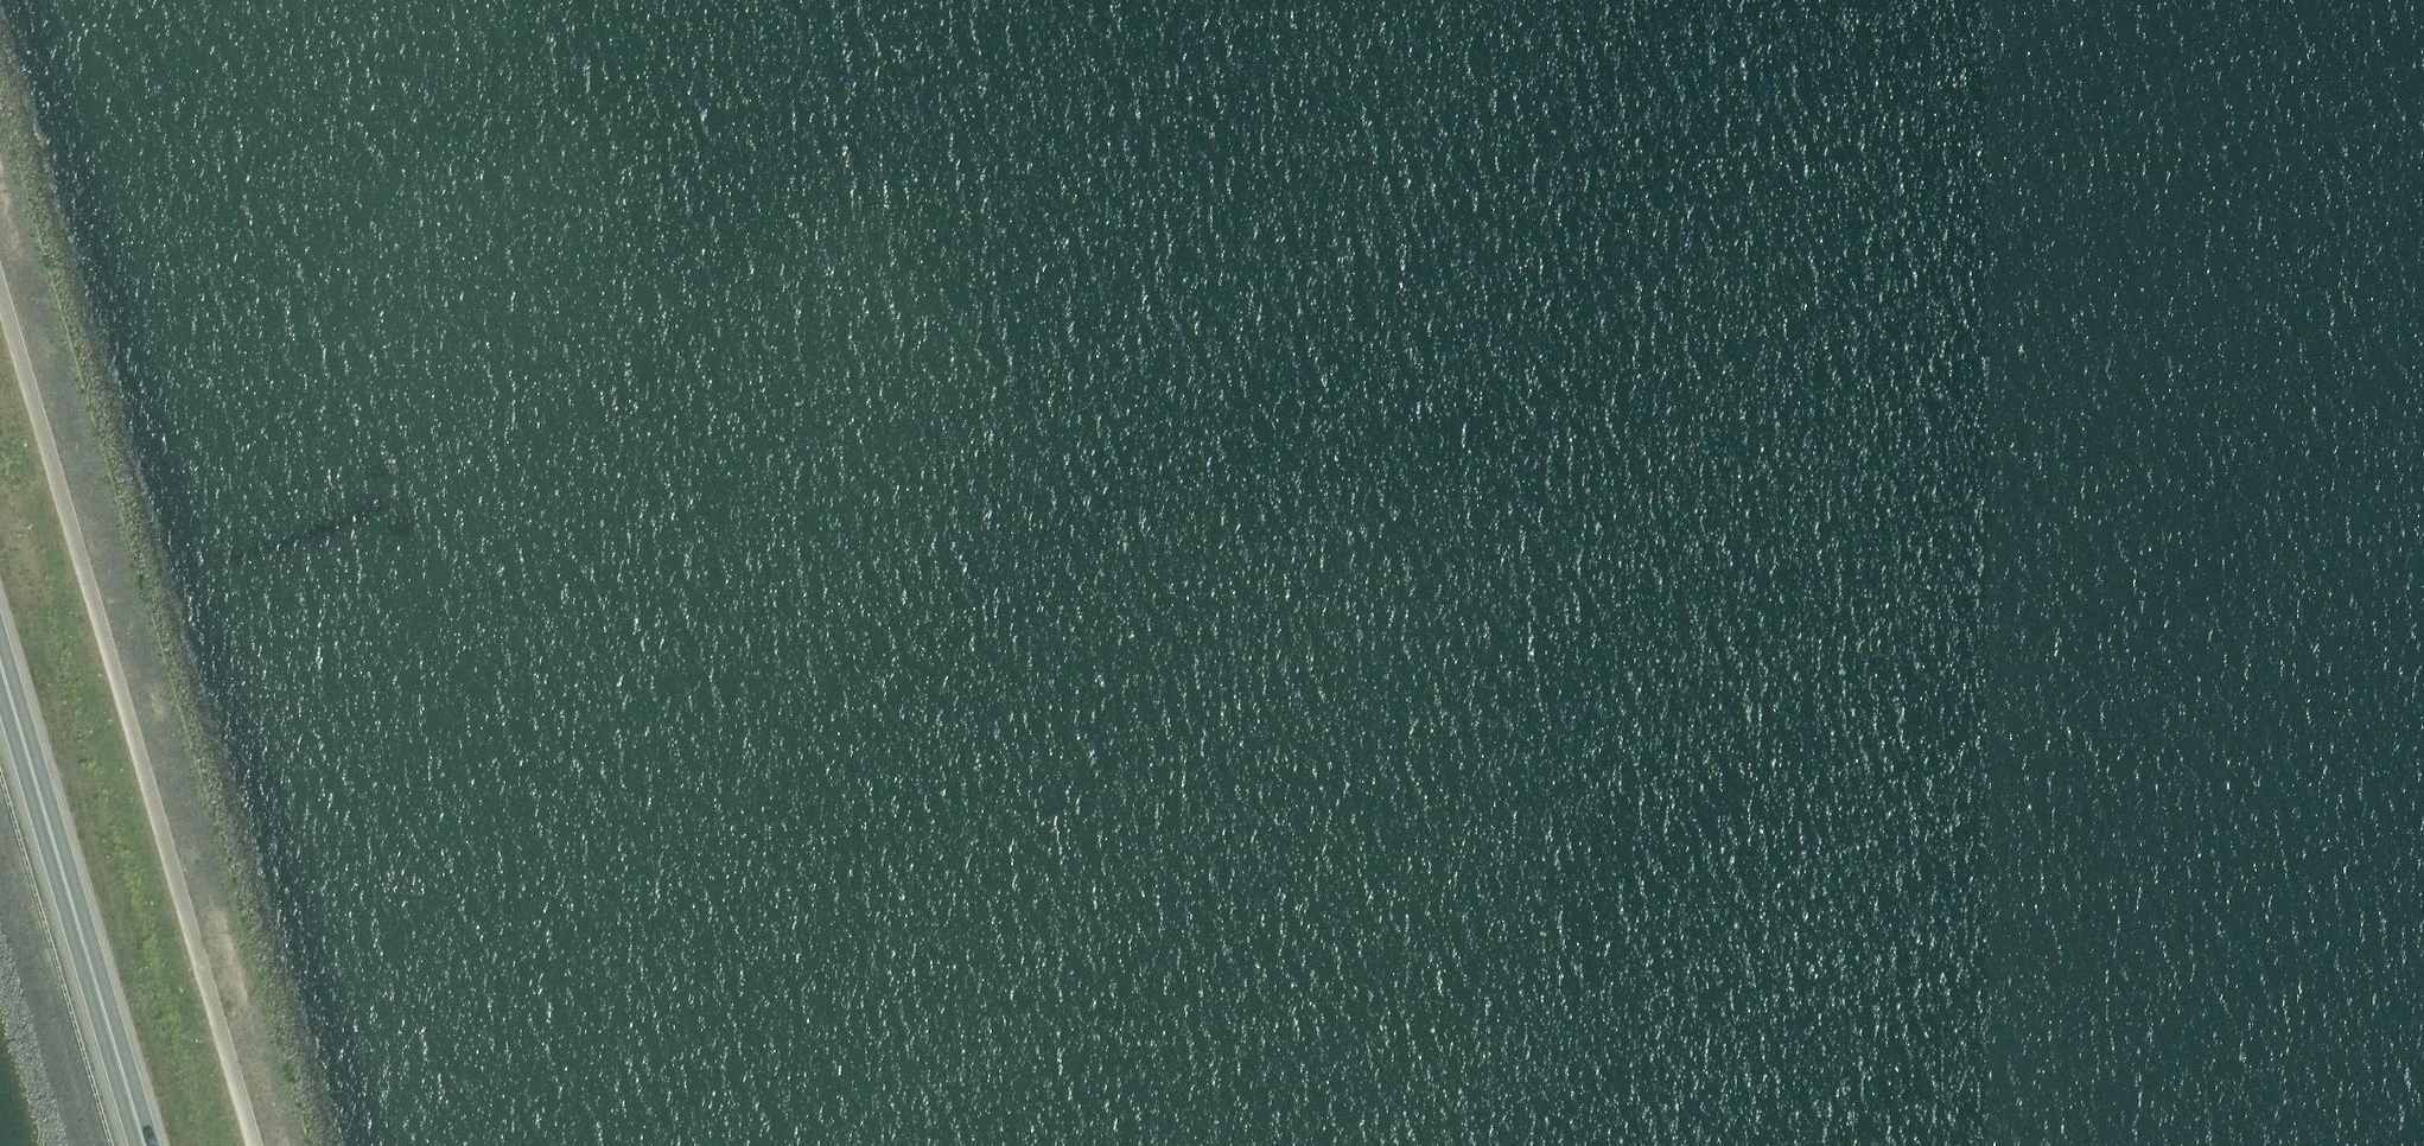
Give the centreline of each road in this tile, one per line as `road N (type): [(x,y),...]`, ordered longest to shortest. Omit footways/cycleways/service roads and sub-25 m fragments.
road 1 (trunk): [(146,1145),(0,654)]

